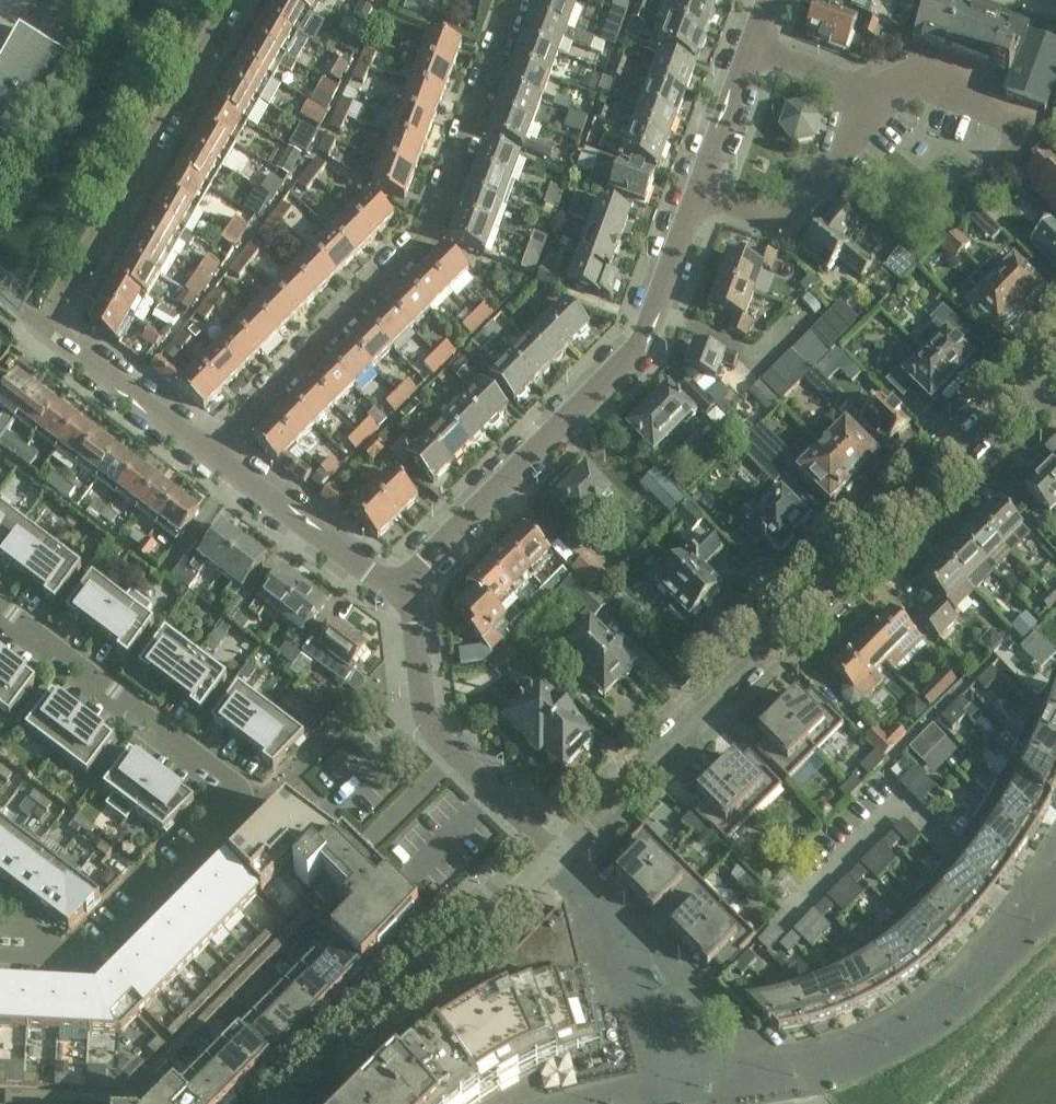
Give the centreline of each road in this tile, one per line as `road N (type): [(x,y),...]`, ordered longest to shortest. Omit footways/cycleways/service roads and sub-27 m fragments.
road 1 (residential): [(551,856),(1055,355)]
road 2 (residential): [(516,0),(427,235),(208,455)]
road 3 (residential): [(396,592),(622,367),(647,334),(700,192)]
road 4 (residential): [(230,0),(40,328)]
road 5 (residential): [(305,1103),(551,856)]
road 6 (residential): [(786,1077),(898,1033),(956,997),(1055,888)]
road 7 (residential): [(259,802),(0,605)]
road 8 (residential): [(0,955),(89,960),(259,802)]
road 9 (residential): [(700,192),(780,226),(901,97)]
road 10 (residential): [(551,856),(426,723),(415,650)]
road 11 (residential): [(396,592),(208,455)]
road 12 (residential): [(259,802),(415,650)]
road 13 (residential): [(208,455),(40,328)]
road 14 (residential): [(696,994),(551,856)]
road 15 (residential): [(901,97),(752,49)]
road 16 (residential): [(700,192),(752,49)]
road 17 (residential): [(1028,130),(921,86),(901,97)]
road 18 (residential): [(696,994),(786,1077)]

